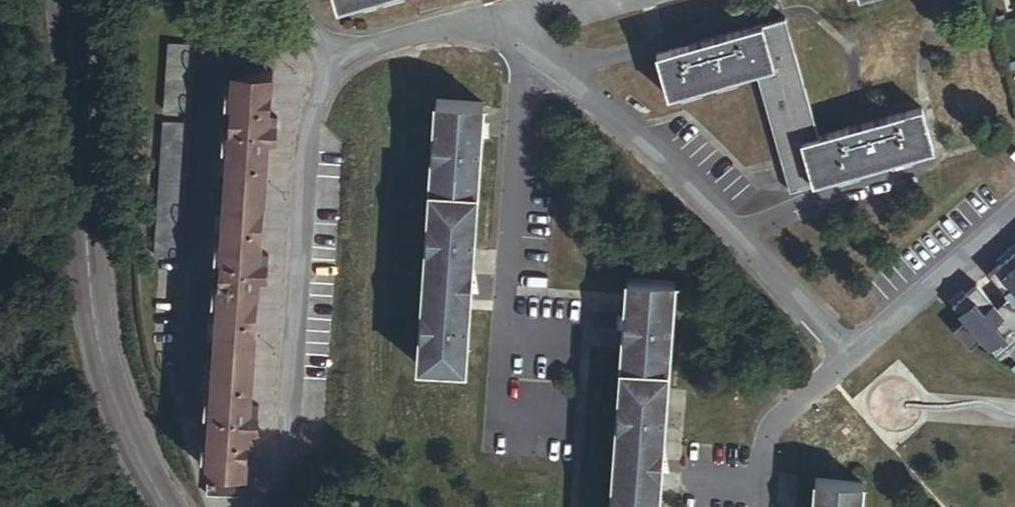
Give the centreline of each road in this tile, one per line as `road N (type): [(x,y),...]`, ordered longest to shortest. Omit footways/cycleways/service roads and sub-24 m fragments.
road 1 (secondary): [(63,0),(105,371),(168,506)]
road 2 (residential): [(854,358),(633,131),(495,19)]
road 3 (residential): [(262,506),(279,471),(325,53)]
road 4 (residential): [(1014,215),(854,358)]
road 5 (residential): [(325,53),(495,19)]
road 6 (residential): [(854,358),(773,429),(765,488)]

